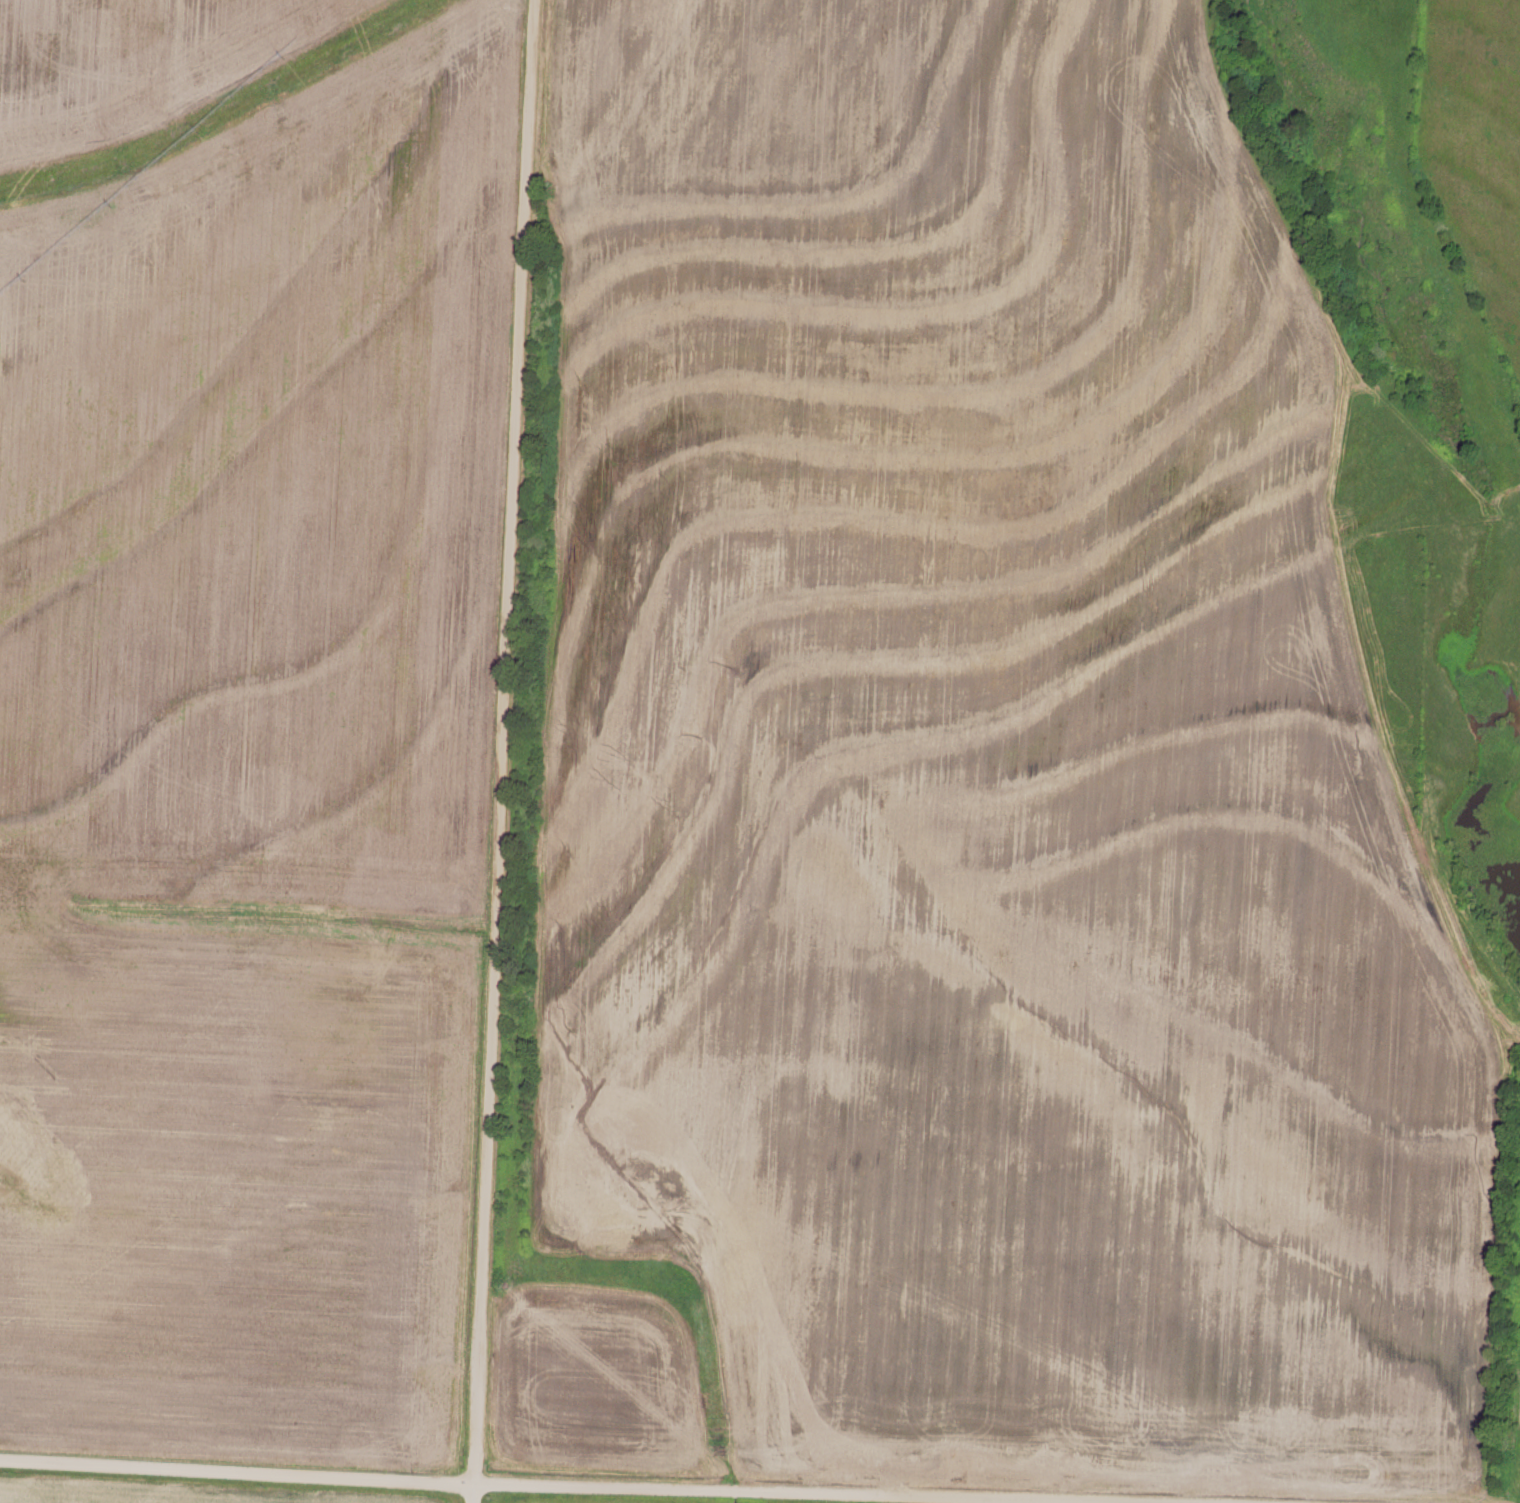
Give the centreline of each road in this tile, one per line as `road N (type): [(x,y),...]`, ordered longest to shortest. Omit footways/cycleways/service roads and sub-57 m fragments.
road 1 (residential): [(475,1502),(535,0)]
road 2 (residential): [(1174,1502),(0,1456)]

